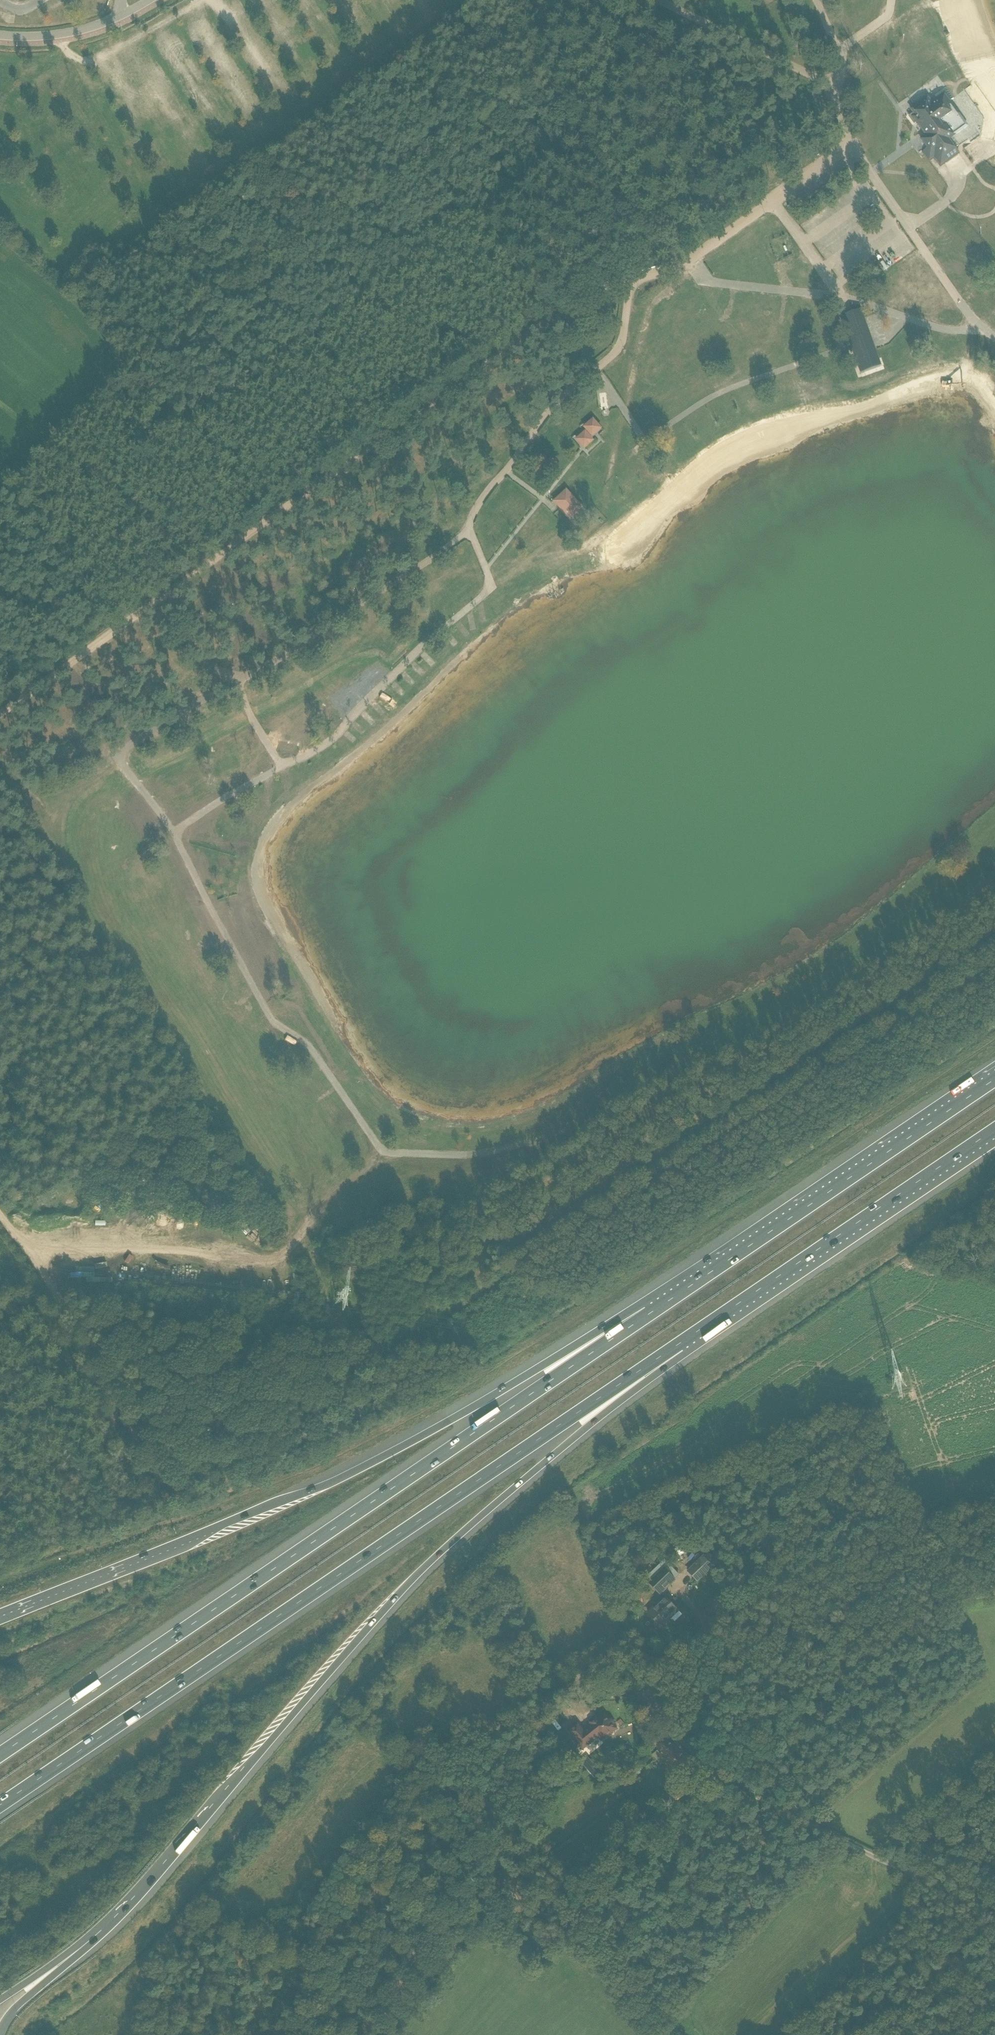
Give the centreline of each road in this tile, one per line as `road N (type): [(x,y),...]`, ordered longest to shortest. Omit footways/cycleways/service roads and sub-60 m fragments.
road 1 (motorway): [(42,1976),(119,1912),(431,1561),(679,1344)]
road 2 (motorway): [(0,1808),(679,1344)]
road 3 (motorway): [(651,1312),(0,1756)]
road 4 (motorway): [(651,1312),(327,1485),(0,1613)]
road 5 (track): [(189,577),(560,311),(625,281)]
road 6 (motorway): [(994,1079),(651,1312)]
road 7 (motorway): [(679,1344),(994,1129)]
road 8 (track): [(0,1215),(174,1456)]
road 9 (track): [(657,1670),(647,1702),(694,1756),(815,1827)]
road 10 (track): [(0,714),(189,577)]
road 11 (track): [(790,2034),(875,1955),(922,1873)]
road 12 (unclassified): [(815,1827),(922,1873),(994,1916)]
road 13 (track): [(237,680),(190,653),(183,638),(189,577)]

